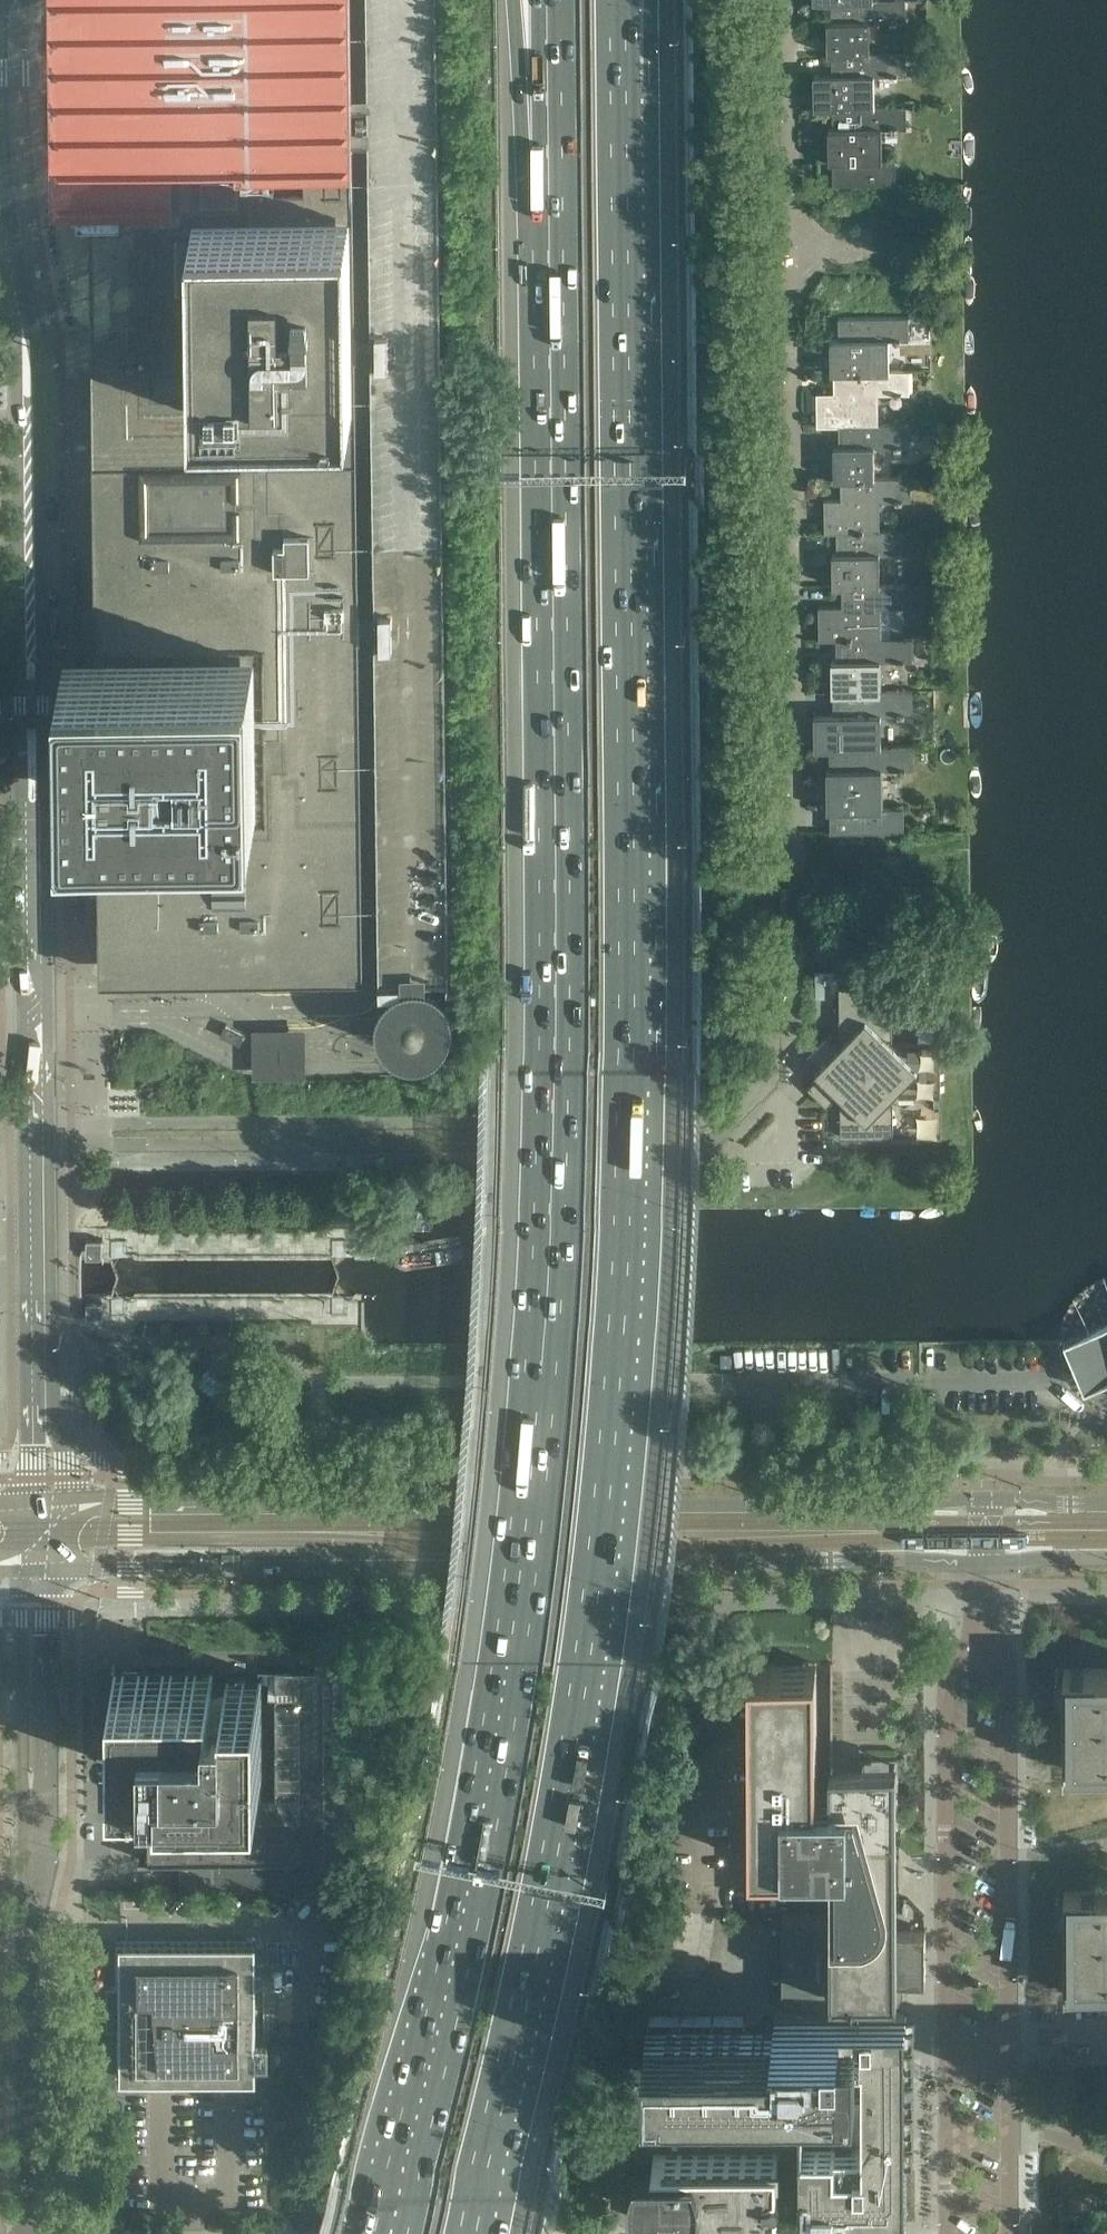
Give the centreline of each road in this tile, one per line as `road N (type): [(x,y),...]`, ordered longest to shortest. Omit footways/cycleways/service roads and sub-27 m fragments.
road 1 (motorway): [(462,2233),(547,1878),(582,1659),(617,1317),(626,1068),(619,83)]
road 2 (motorway): [(548,211),(555,1067),(541,1365),(487,1789),(386,2233)]
road 3 (tertiary): [(40,1572),(905,1558),(985,1564)]
road 4 (tertiary): [(983,1501),(40,1506)]
road 5 (residential): [(702,1134),(747,1103),(771,1063),(763,252)]
road 6 (tertiary): [(36,1017),(20,326),(0,140)]
road 7 (unclassified): [(38,1136),(702,1134)]
road 8 (unclassified): [(33,2233),(40,1572)]
road 9 (unclassified): [(978,1633),(949,1675),(945,2044)]
road 10 (unclassified): [(1007,2045),(1004,1673),(978,1633)]
road 11 (tertiary): [(40,1506),(38,1136)]
road 12 (residential): [(763,252),(760,0)]
road 13 (motorway): [(518,0),(548,211)]
road 14 (motorway): [(551,0),(548,211)]
road 15 (unclassified): [(945,2044),(950,2233)]
road 16 (unclassified): [(1009,2233),(1007,2045)]
road 17 (tertiary): [(1106,1504),(983,1501)]
road 18 (tertiary): [(985,1564),(1106,1557)]

